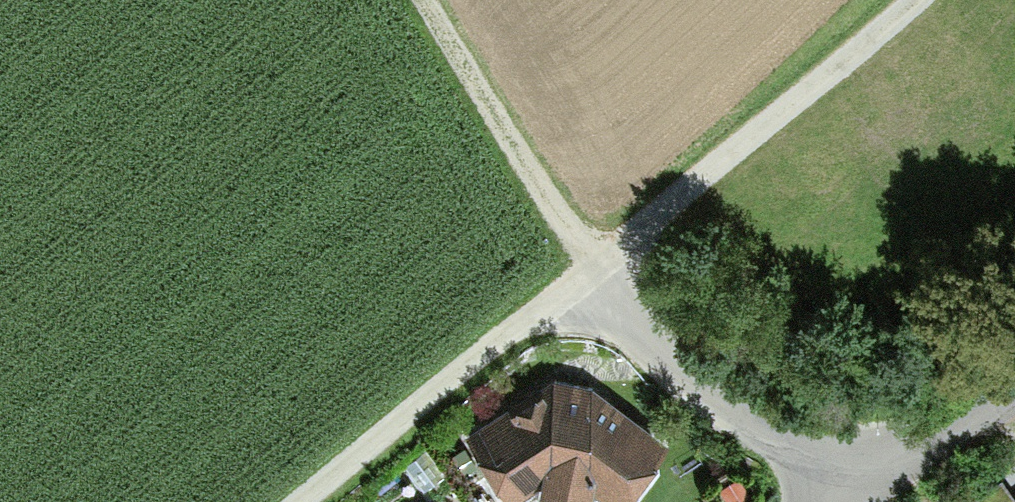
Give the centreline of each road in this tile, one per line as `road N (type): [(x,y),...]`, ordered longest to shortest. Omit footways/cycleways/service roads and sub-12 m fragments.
road 1 (track): [(291,501),(584,280),(899,0)]
road 2 (residential): [(584,280),(819,501)]
road 3 (track): [(605,263),(443,0)]
road 4 (residential): [(1014,369),(819,501)]

